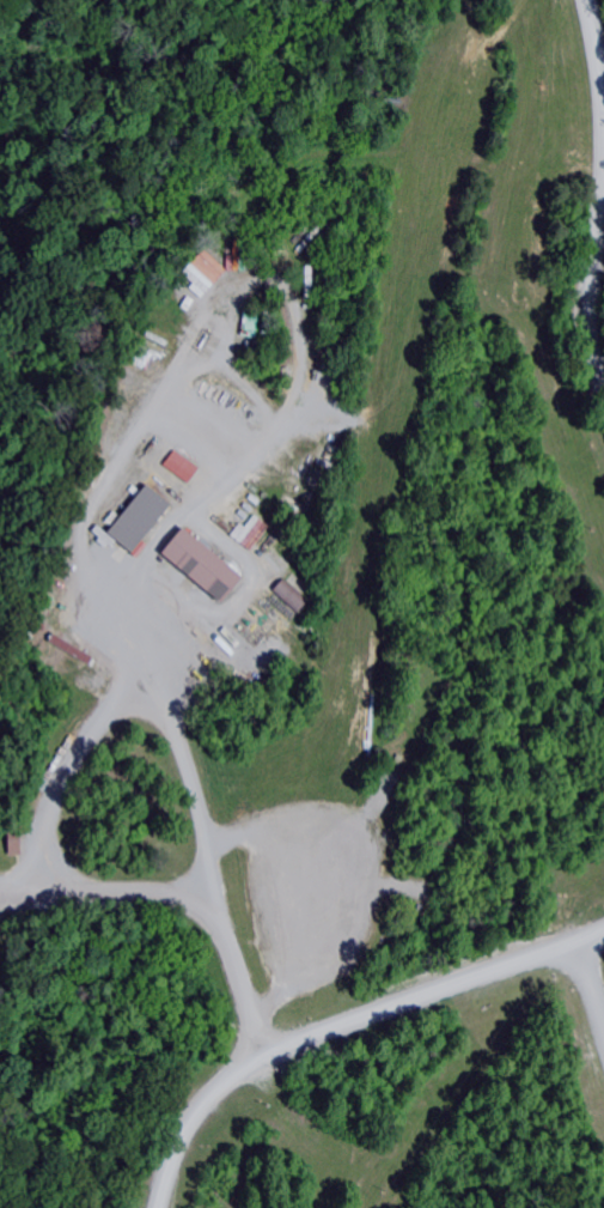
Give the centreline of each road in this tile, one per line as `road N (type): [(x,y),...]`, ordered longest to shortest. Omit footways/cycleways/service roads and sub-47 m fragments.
road 1 (residential): [(603,927),(336,1024),(244,1068),(178,1136),(158,1207)]
road 2 (residential): [(264,1056),(227,941),(190,900),(130,888),(0,894)]
road 3 (residential): [(603,186),(592,298),(603,384)]
road 4 (residential): [(587,0),(603,123)]

